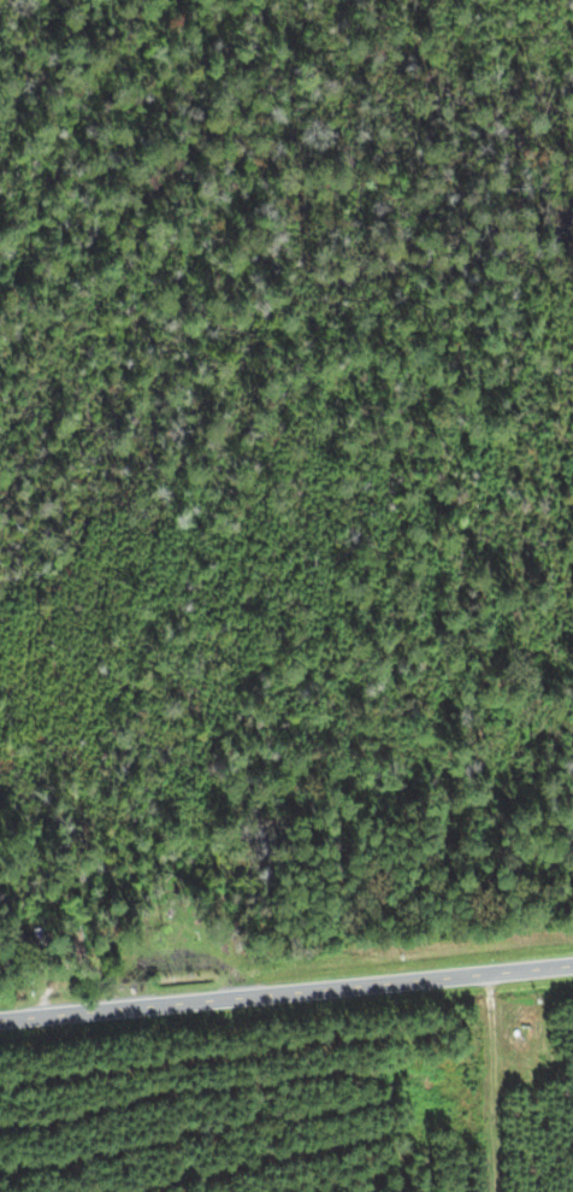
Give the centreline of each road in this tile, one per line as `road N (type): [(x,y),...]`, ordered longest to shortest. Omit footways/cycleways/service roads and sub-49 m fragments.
road 1 (primary): [(572,966),(0,1020)]

